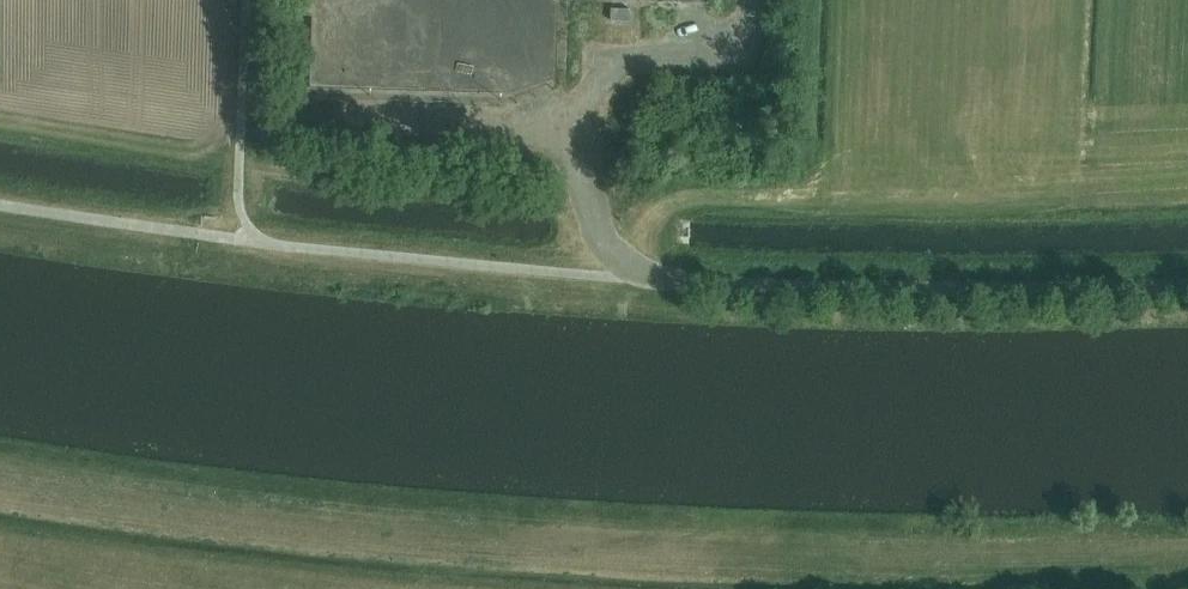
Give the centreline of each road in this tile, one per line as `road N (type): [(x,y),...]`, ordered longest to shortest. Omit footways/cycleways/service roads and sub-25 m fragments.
road 1 (unclassified): [(1187,283),(670,282),(614,256),(591,205)]

